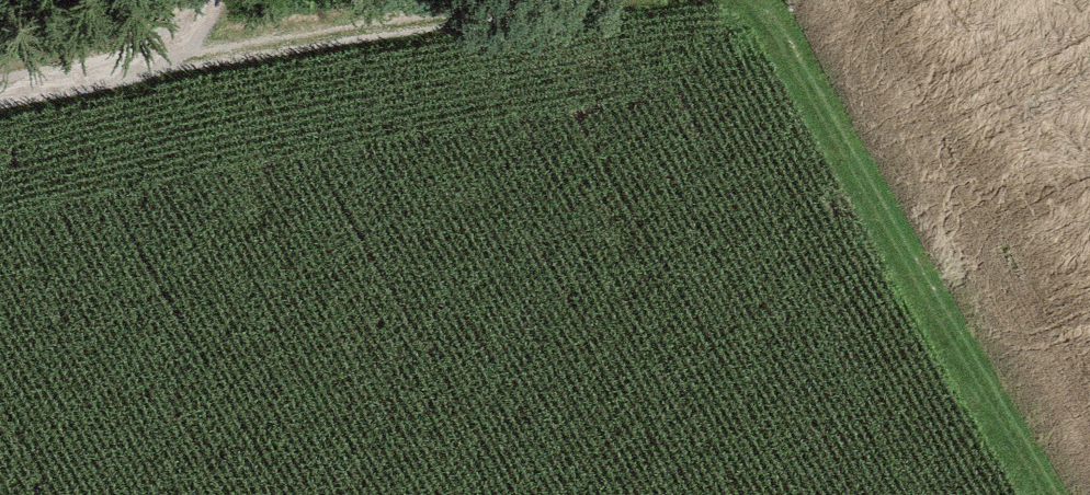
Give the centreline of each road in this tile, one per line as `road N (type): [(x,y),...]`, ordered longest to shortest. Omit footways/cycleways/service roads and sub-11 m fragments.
road 1 (track): [(747,0),(782,41),(899,261),(1051,494)]
road 2 (track): [(486,0),(153,62)]
road 3 (track): [(207,0),(153,62),(0,97)]

